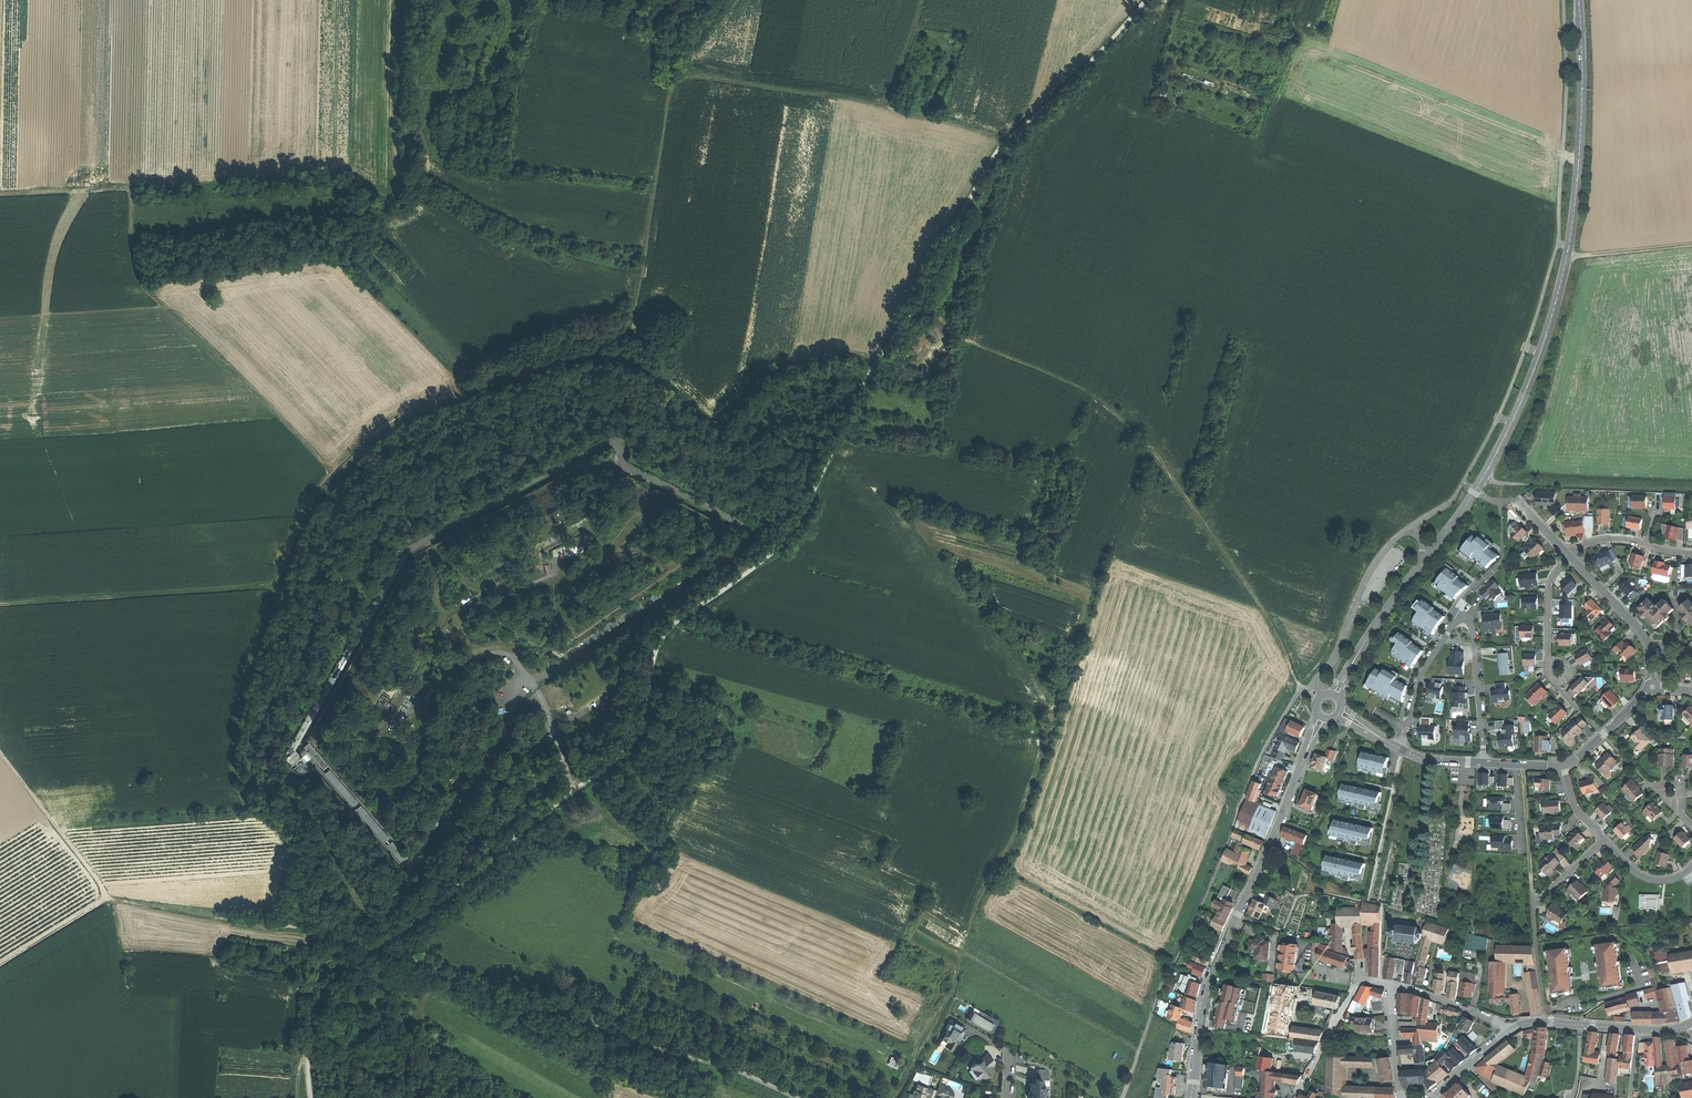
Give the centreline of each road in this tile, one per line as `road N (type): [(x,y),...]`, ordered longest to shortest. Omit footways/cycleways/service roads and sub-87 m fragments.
road 1 (track): [(290,926),(293,853),(242,799),(230,753),(244,672),(302,514),(335,470),(398,419),(575,359),(627,328),(673,82),(700,74),(848,98),(1006,139)]
road 2 (track): [(105,899),(336,936),(799,1097)]
road 3 (tertiary): [(1354,663),(1488,471),(1549,329),(1576,204),(1579,0)]
road 4 (track): [(139,281),(377,245),(381,224),(400,207),(347,176),(0,195)]
road 5 (track): [(1045,578),(1090,592),(1088,601),(1021,824),(974,917),(948,1013),(897,1097)]
road 6 (track): [(1302,690),(1262,609),(1138,435),(1085,392),(964,342),(931,314),(911,312)]
road 7 (tertiary): [(1191,1097),(1217,966),(1312,743)]
road 8 (track): [(335,470),(144,289),(134,262),(131,188)]
road 9 (track): [(575,359),(642,366),(706,422),(723,420),(776,365),(882,353)]
road 10 (track): [(0,754),(105,896),(0,966)]
road 11 (residential): [(1486,764),(1474,638),(1461,625),(1421,675),(1402,750)]
road 12 (track): [(0,605),(274,587)]
road 13 (track): [(1488,471),(1499,484),(1691,492)]
road 14 (track): [(394,196),(408,155),(405,0)]
road 15 (tertiary): [(1506,1033),(1537,1022),(1655,1031),(1691,1023)]
road 16 (track): [(1524,766),(1534,905)]
road 17 (residential): [(1361,979),(1297,1092)]
road 18 (residential): [(1506,1033),(1492,1020),(1391,985)]
road 19 (residential): [(1560,674),(1548,656),(1550,590),(1570,558)]
road 20 (track): [(1568,257),(1691,245)]

